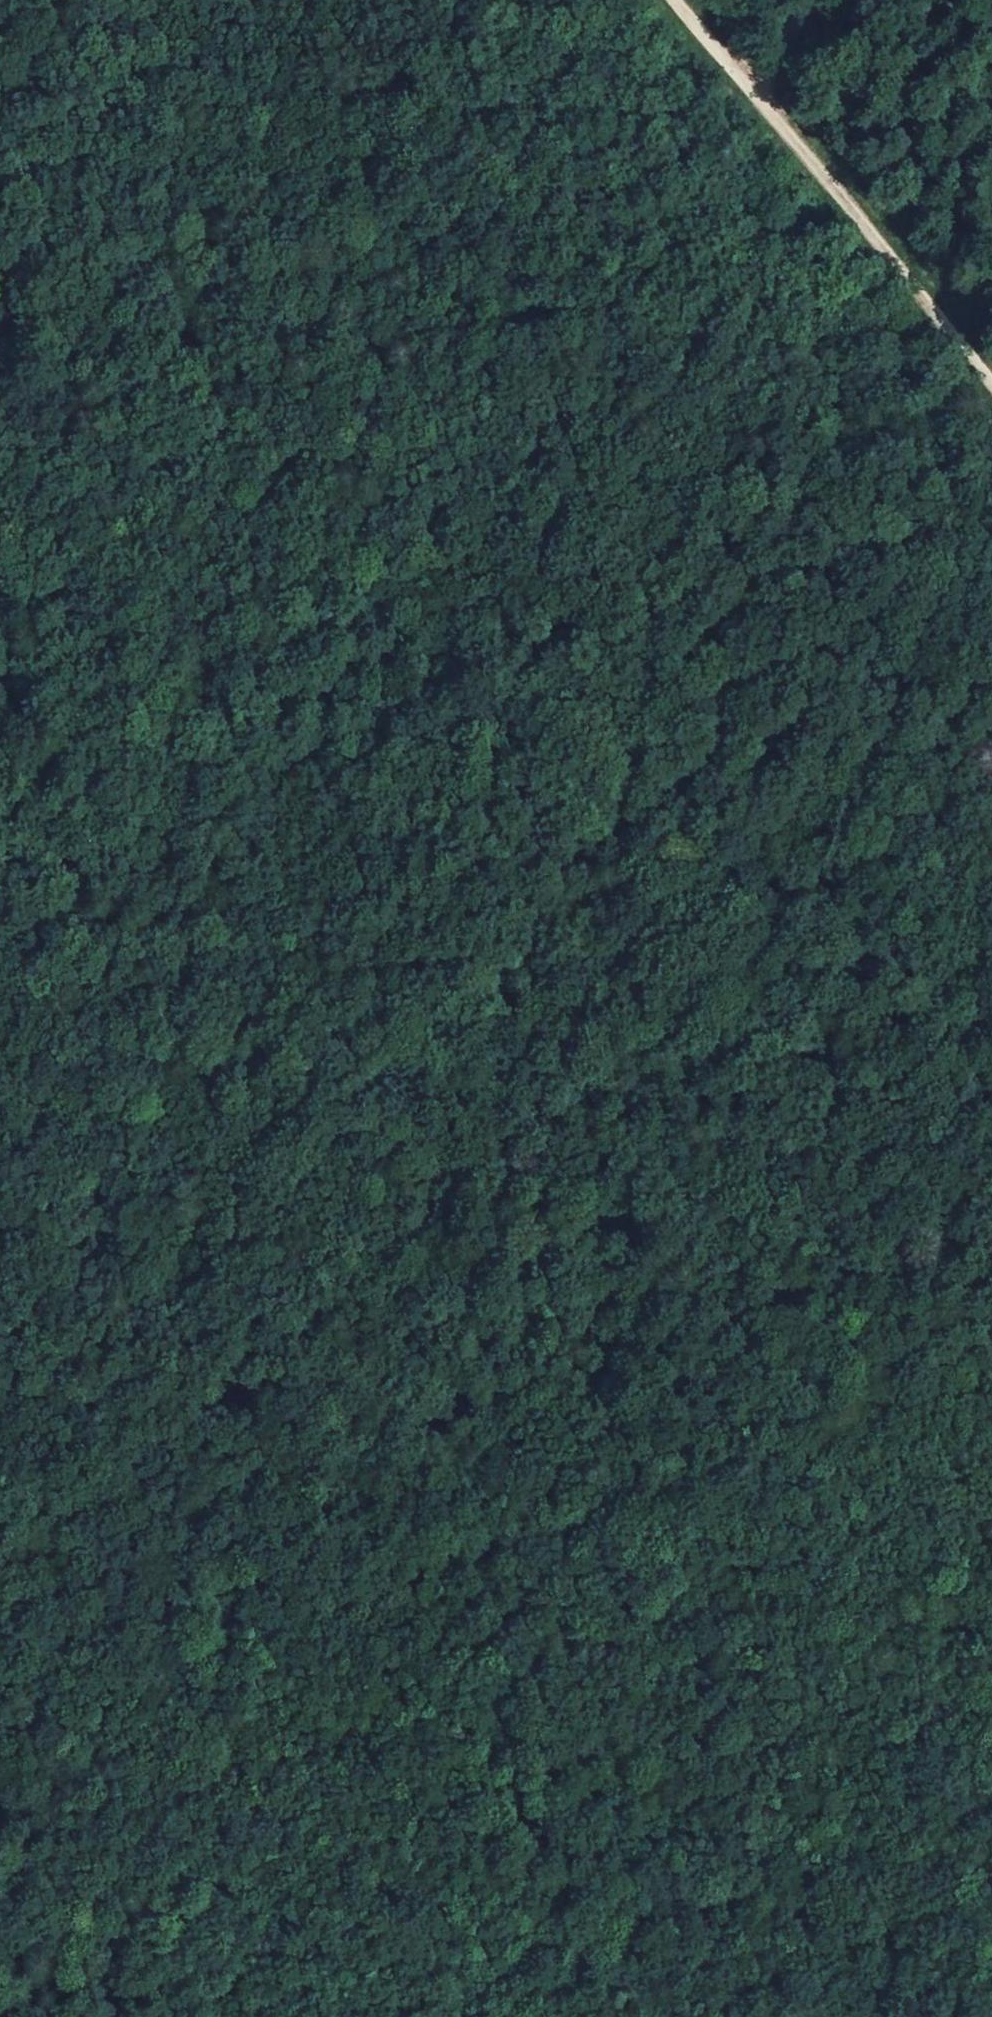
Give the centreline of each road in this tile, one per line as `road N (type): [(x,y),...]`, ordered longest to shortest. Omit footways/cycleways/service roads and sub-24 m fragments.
road 1 (track): [(991,386),(675,0)]

